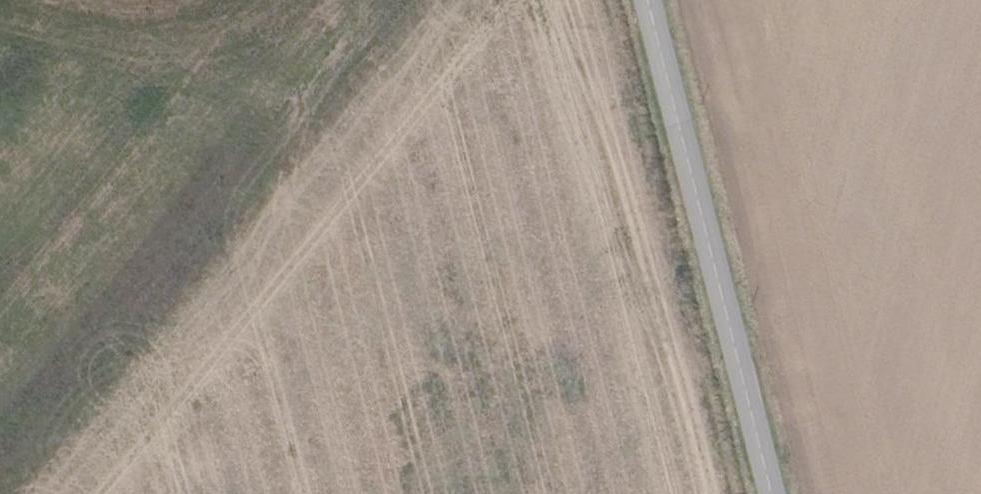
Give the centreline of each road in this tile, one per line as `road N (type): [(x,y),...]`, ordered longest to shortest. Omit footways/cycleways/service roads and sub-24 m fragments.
road 1 (tertiary): [(649,0),(773,493)]

